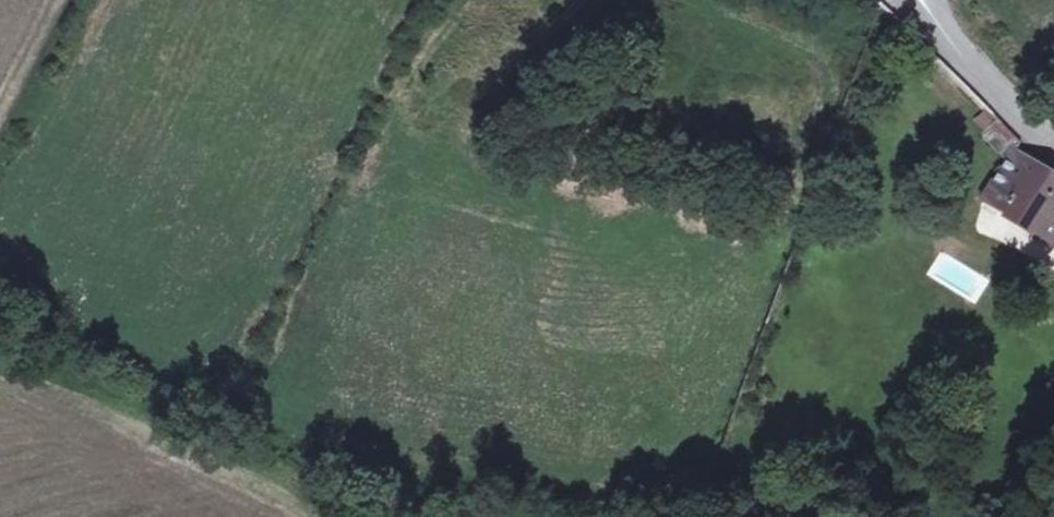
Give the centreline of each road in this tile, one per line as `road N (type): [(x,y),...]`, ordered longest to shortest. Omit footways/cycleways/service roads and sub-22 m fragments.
road 1 (unclassified): [(921,0),(999,87),(1053,132)]

